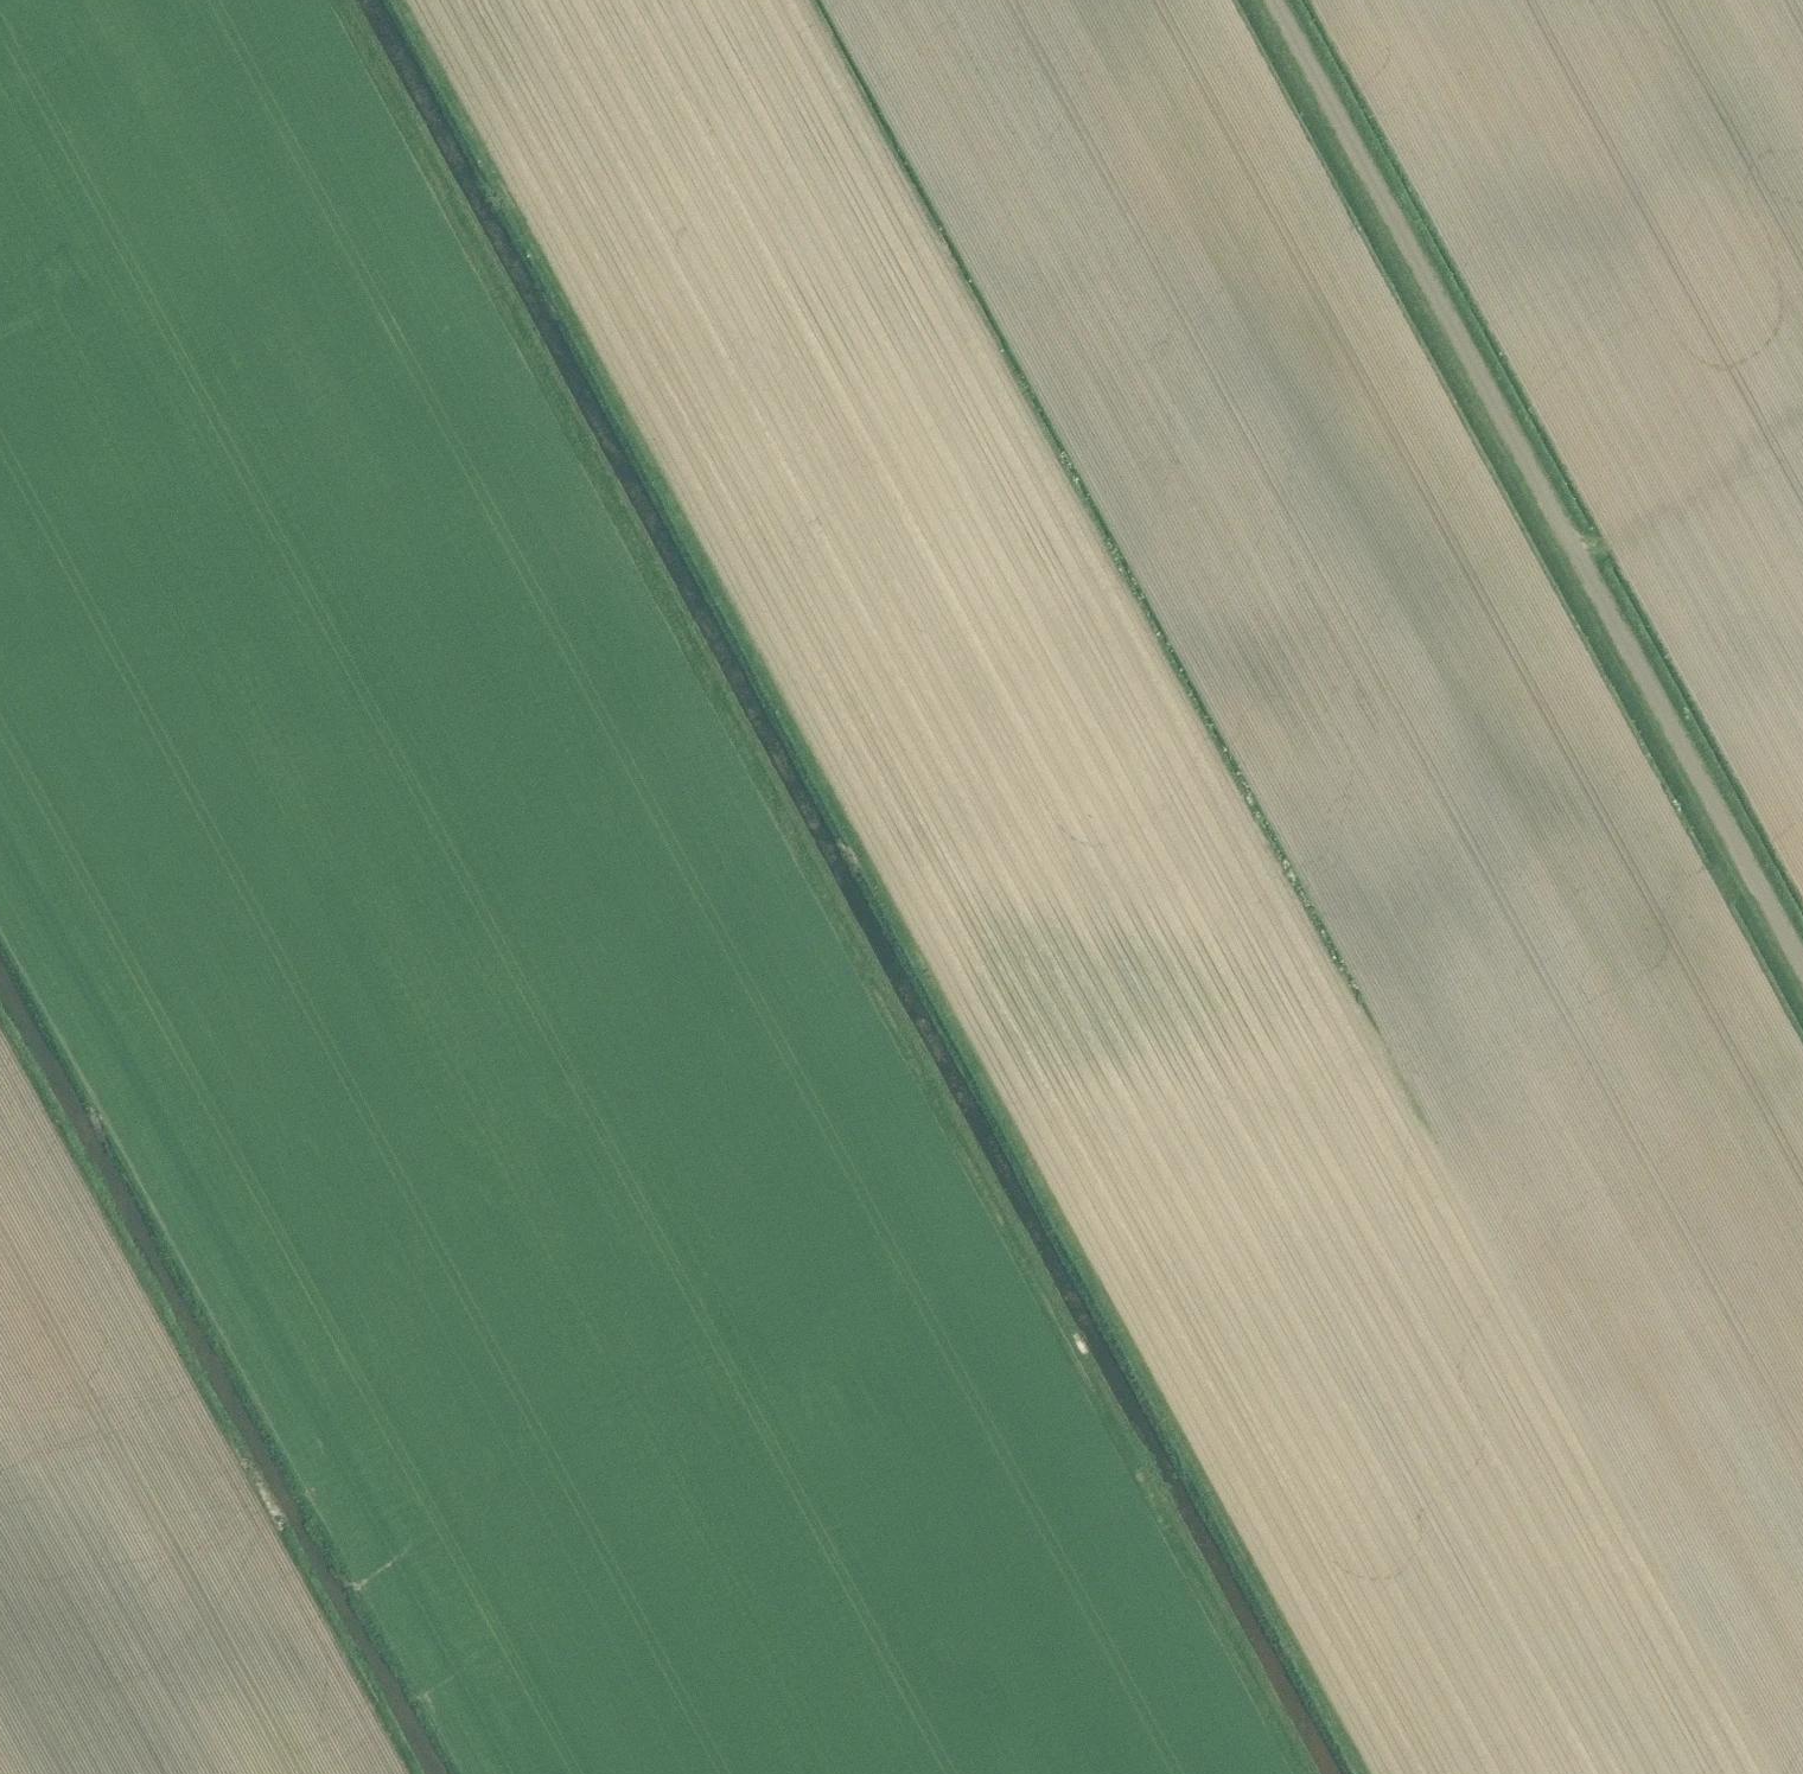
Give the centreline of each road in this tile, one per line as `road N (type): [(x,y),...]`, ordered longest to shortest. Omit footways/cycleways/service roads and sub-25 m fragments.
road 1 (unclassified): [(1802,976),(1270,0)]

